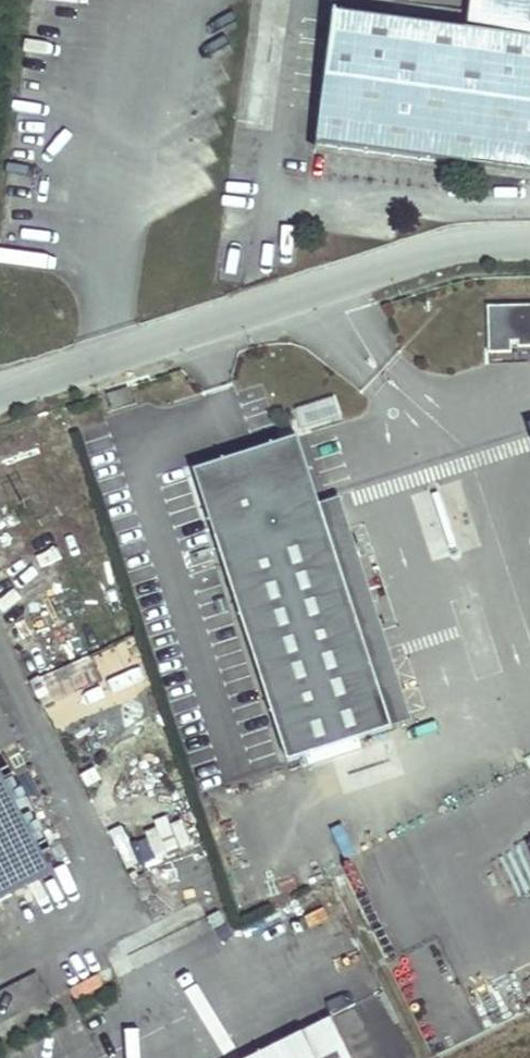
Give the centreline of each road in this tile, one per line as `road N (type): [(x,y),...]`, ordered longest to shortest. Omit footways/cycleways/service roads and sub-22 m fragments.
road 1 (unclassified): [(0,388),(411,253),(529,236)]

